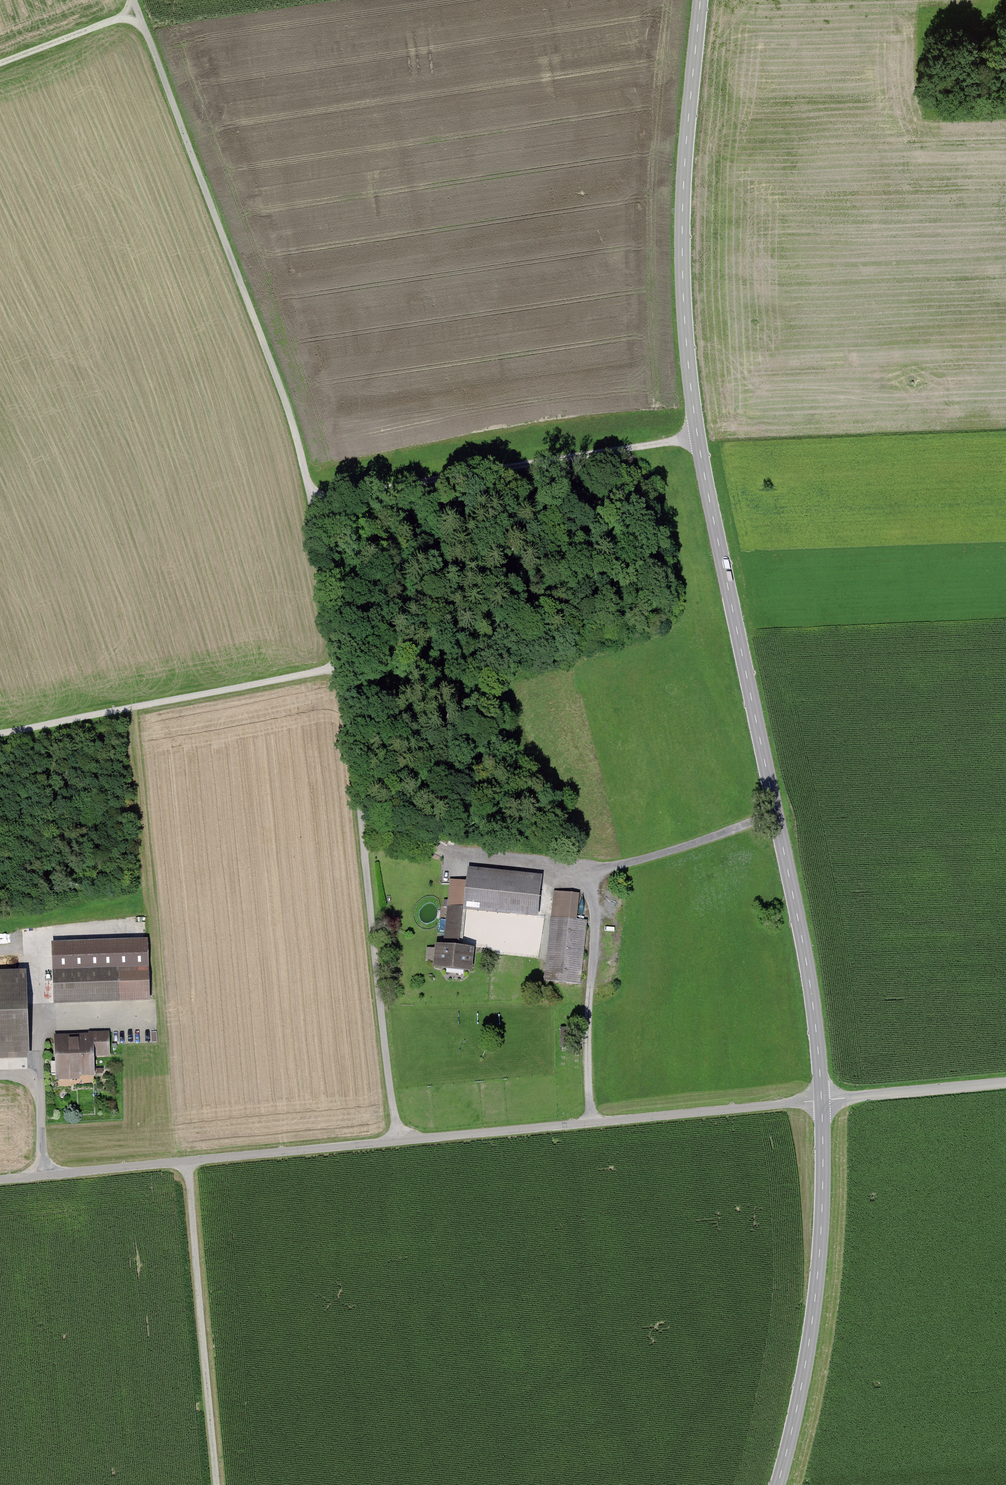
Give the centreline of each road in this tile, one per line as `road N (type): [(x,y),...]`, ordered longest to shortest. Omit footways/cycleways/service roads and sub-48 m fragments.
road 1 (track): [(399,1142),(345,667),(315,498),(144,0)]
road 2 (tertiary): [(702,0),(685,167),(684,291),(700,439),(801,930),(823,1102)]
road 3 (unclassified): [(0,1178),(823,1102)]
road 4 (track): [(592,1124),(594,919),(579,872),(716,839),(778,813)]
road 5 (track): [(315,498),(700,439)]
road 6 (tertiary): [(775,1484),(805,1370),(821,1257),(823,1102)]
road 7 (track): [(345,667),(0,733)]
road 8 (track): [(219,1484),(188,1161)]
road 9 (track): [(44,1174),(41,1013),(148,1010)]
road 10 (track): [(579,872),(363,834)]
road 11 (unclassified): [(823,1102),(1005,1084)]
road 12 (track): [(150,14),(0,65)]

